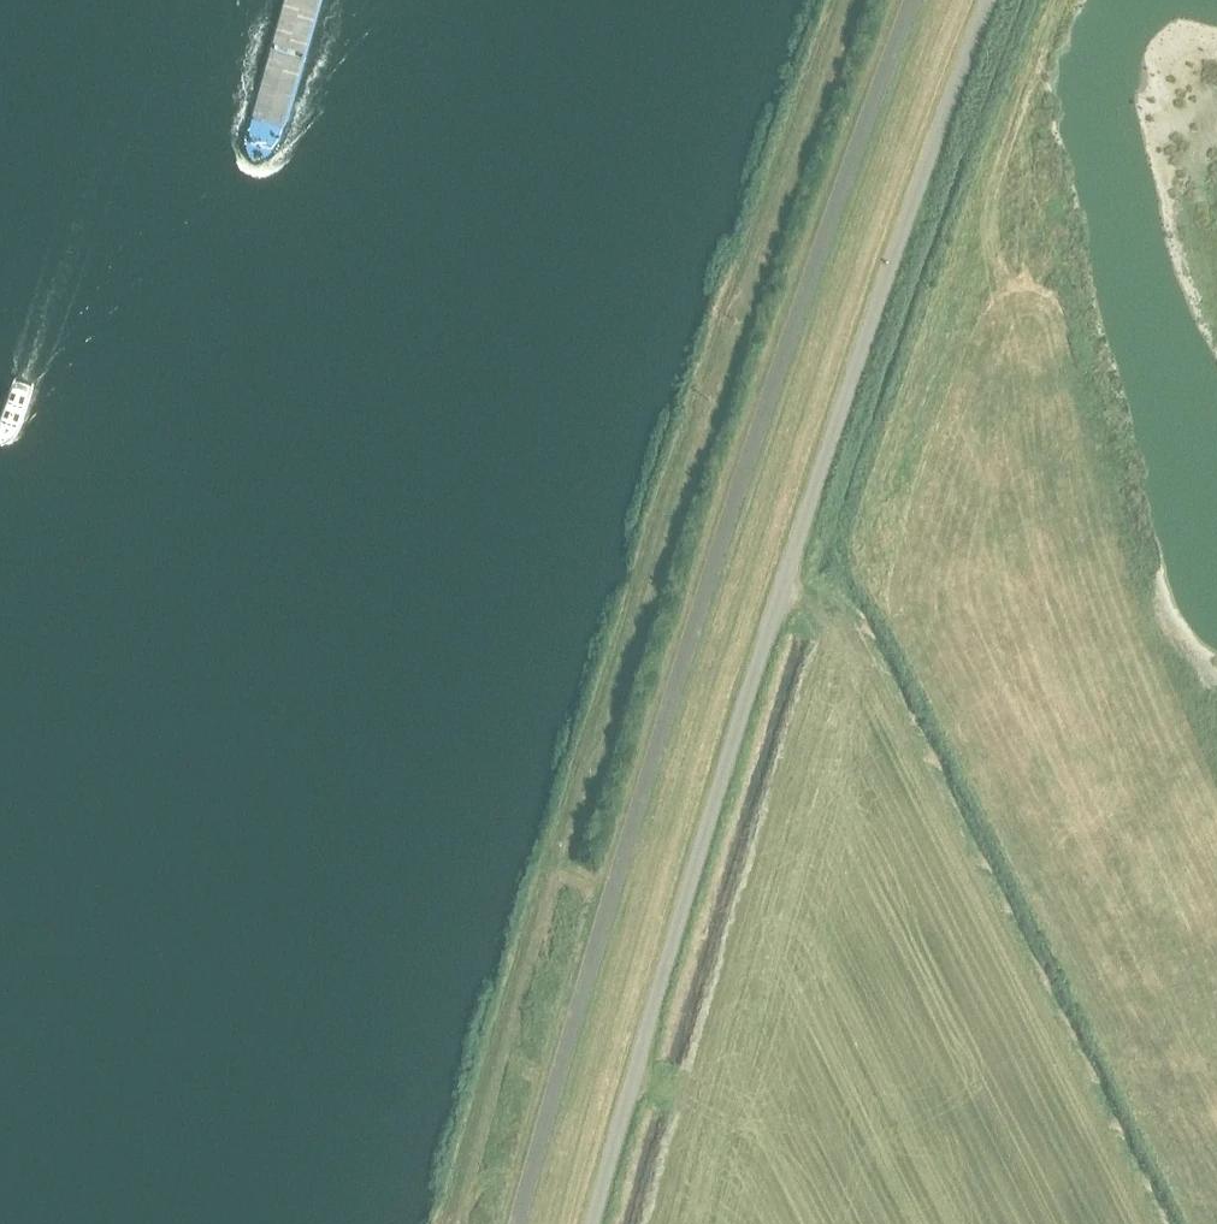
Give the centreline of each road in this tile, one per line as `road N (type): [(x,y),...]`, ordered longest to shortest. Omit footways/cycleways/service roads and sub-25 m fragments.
road 1 (unclassified): [(595,1223),(781,599),(989,0)]

